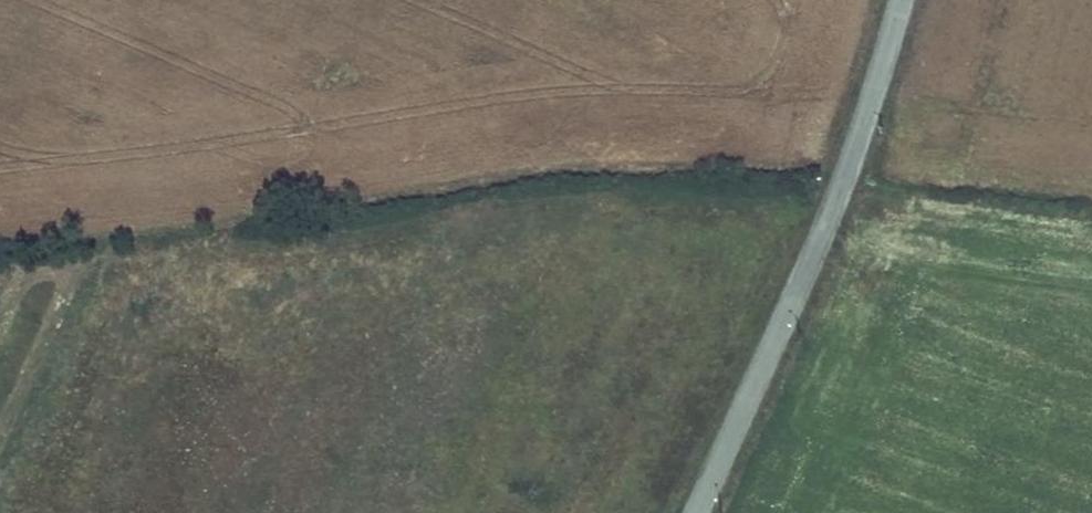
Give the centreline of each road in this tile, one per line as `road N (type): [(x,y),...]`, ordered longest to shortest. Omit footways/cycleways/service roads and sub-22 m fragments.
road 1 (unclassified): [(893,0),(838,187),(696,512)]

